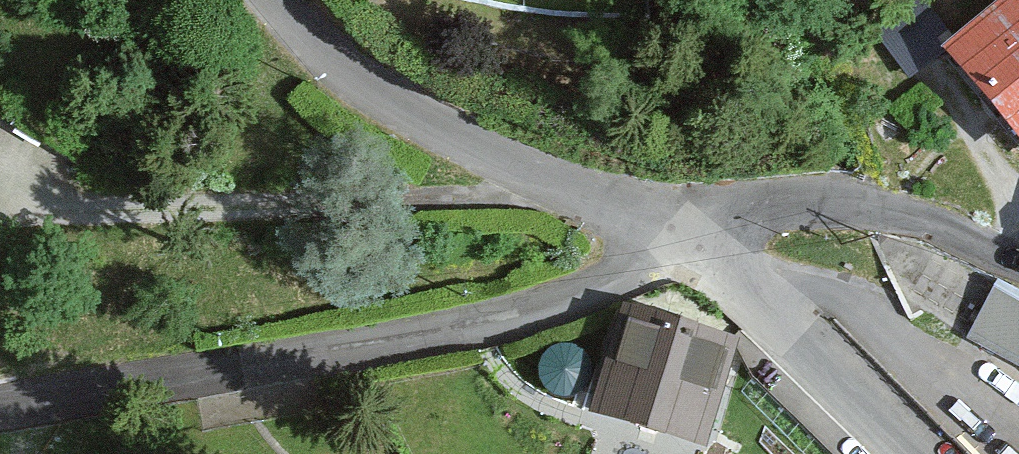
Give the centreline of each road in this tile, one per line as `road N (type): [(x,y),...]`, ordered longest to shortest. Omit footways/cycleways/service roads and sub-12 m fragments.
road 1 (residential): [(672,234),(607,280),(540,306),(0,409)]
road 2 (unclassified): [(277,0),(316,47),(393,105),(525,173),(672,234)]
road 3 (unclassified): [(1018,265),(855,202),(794,203),(672,234)]
road 4 (tertiary): [(916,453),(726,270),(672,234)]

